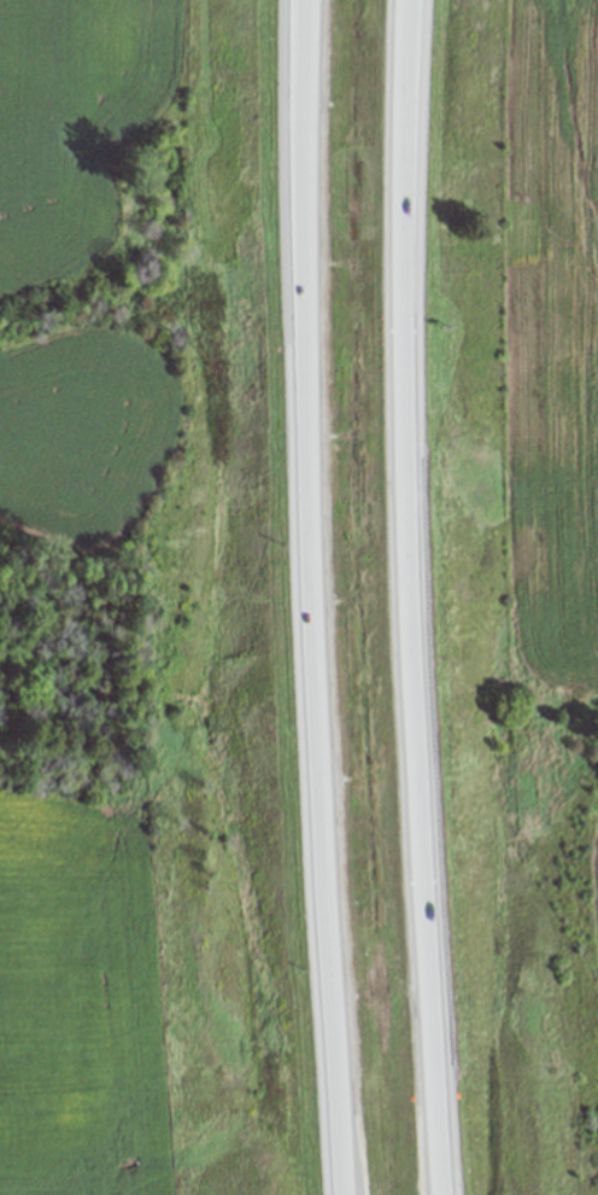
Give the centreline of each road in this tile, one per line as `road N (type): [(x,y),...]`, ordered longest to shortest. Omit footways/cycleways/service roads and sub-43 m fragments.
road 1 (motorway): [(307,0),(301,136),(345,1194)]
road 2 (motorway): [(463,1194),(416,0)]

